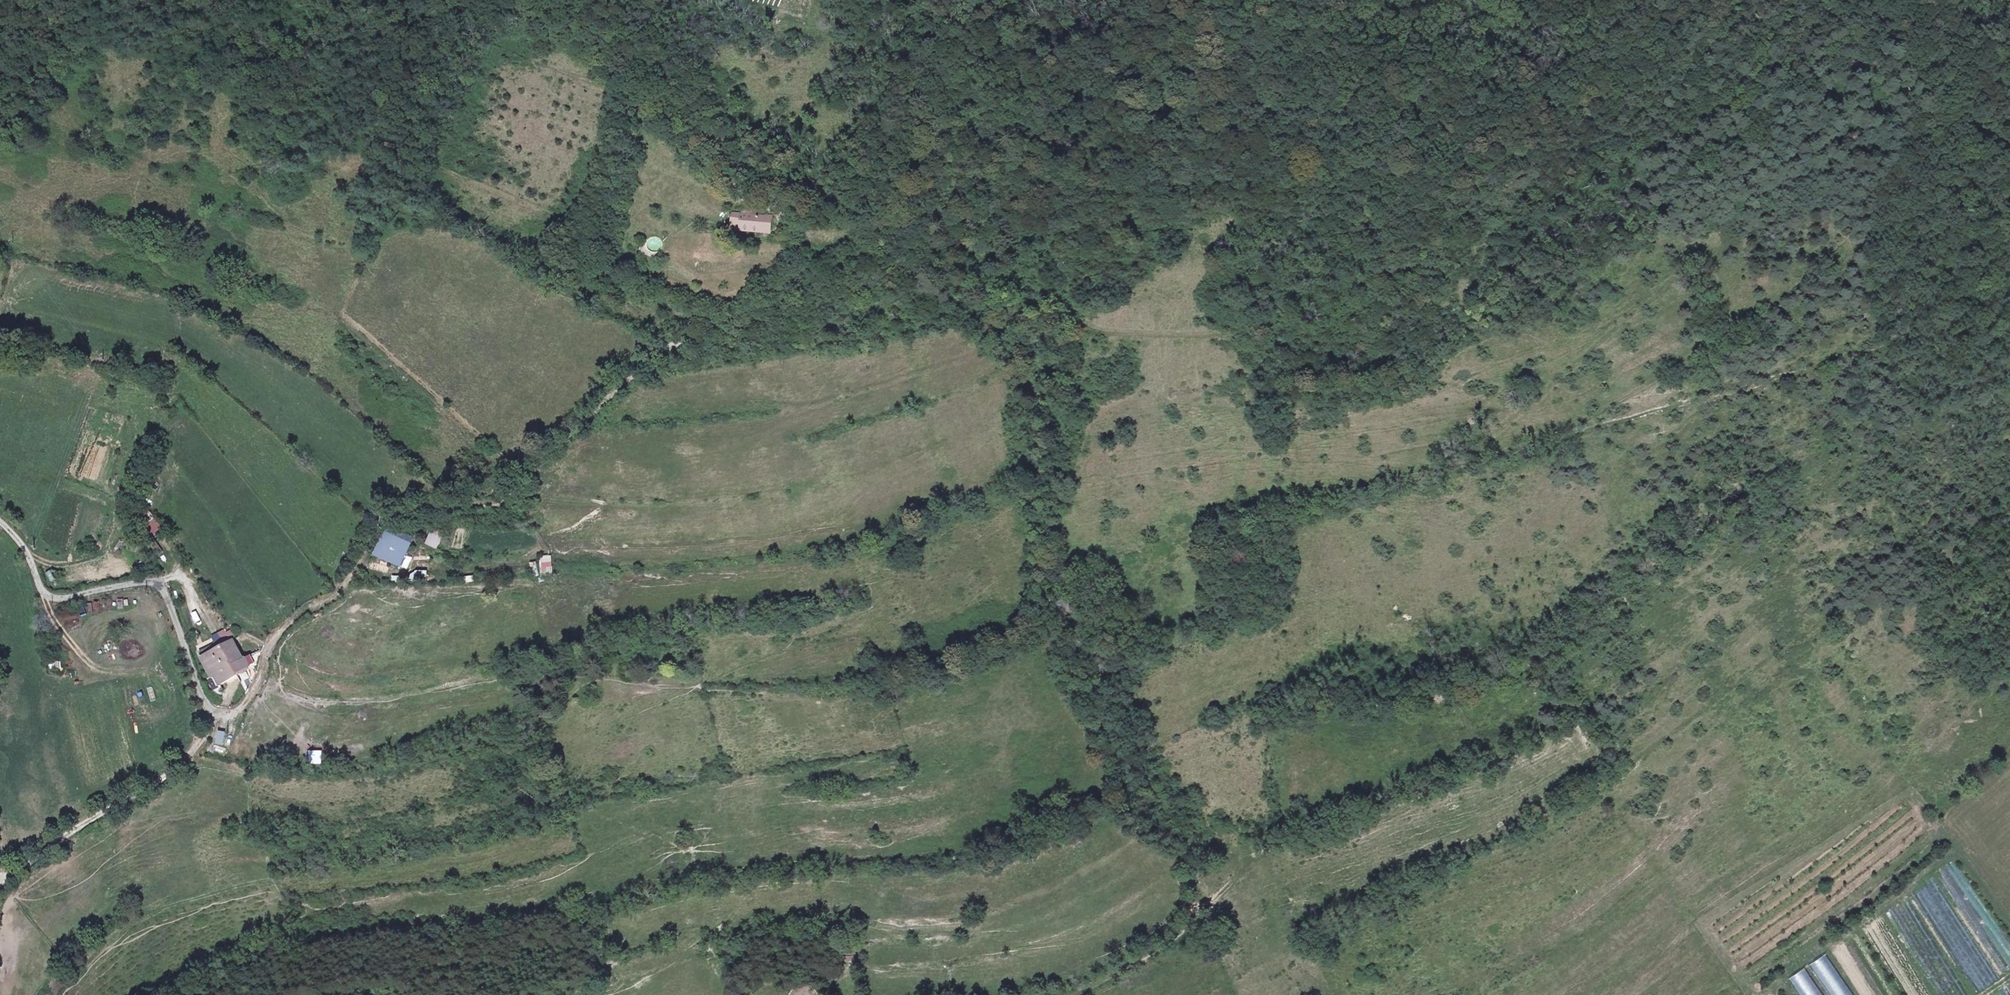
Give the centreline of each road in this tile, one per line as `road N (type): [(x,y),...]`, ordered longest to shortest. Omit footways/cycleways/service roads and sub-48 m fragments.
road 1 (track): [(530,0),(641,80),(720,171),(779,215),(797,240),(795,275),(769,298),(636,371),(506,497),(391,515),(347,585),(270,644),(244,705),(215,713)]
road 2 (residential): [(0,524),(49,595),(159,586),(215,713)]
road 3 (track): [(0,881),(171,771),(198,746),(215,713)]

